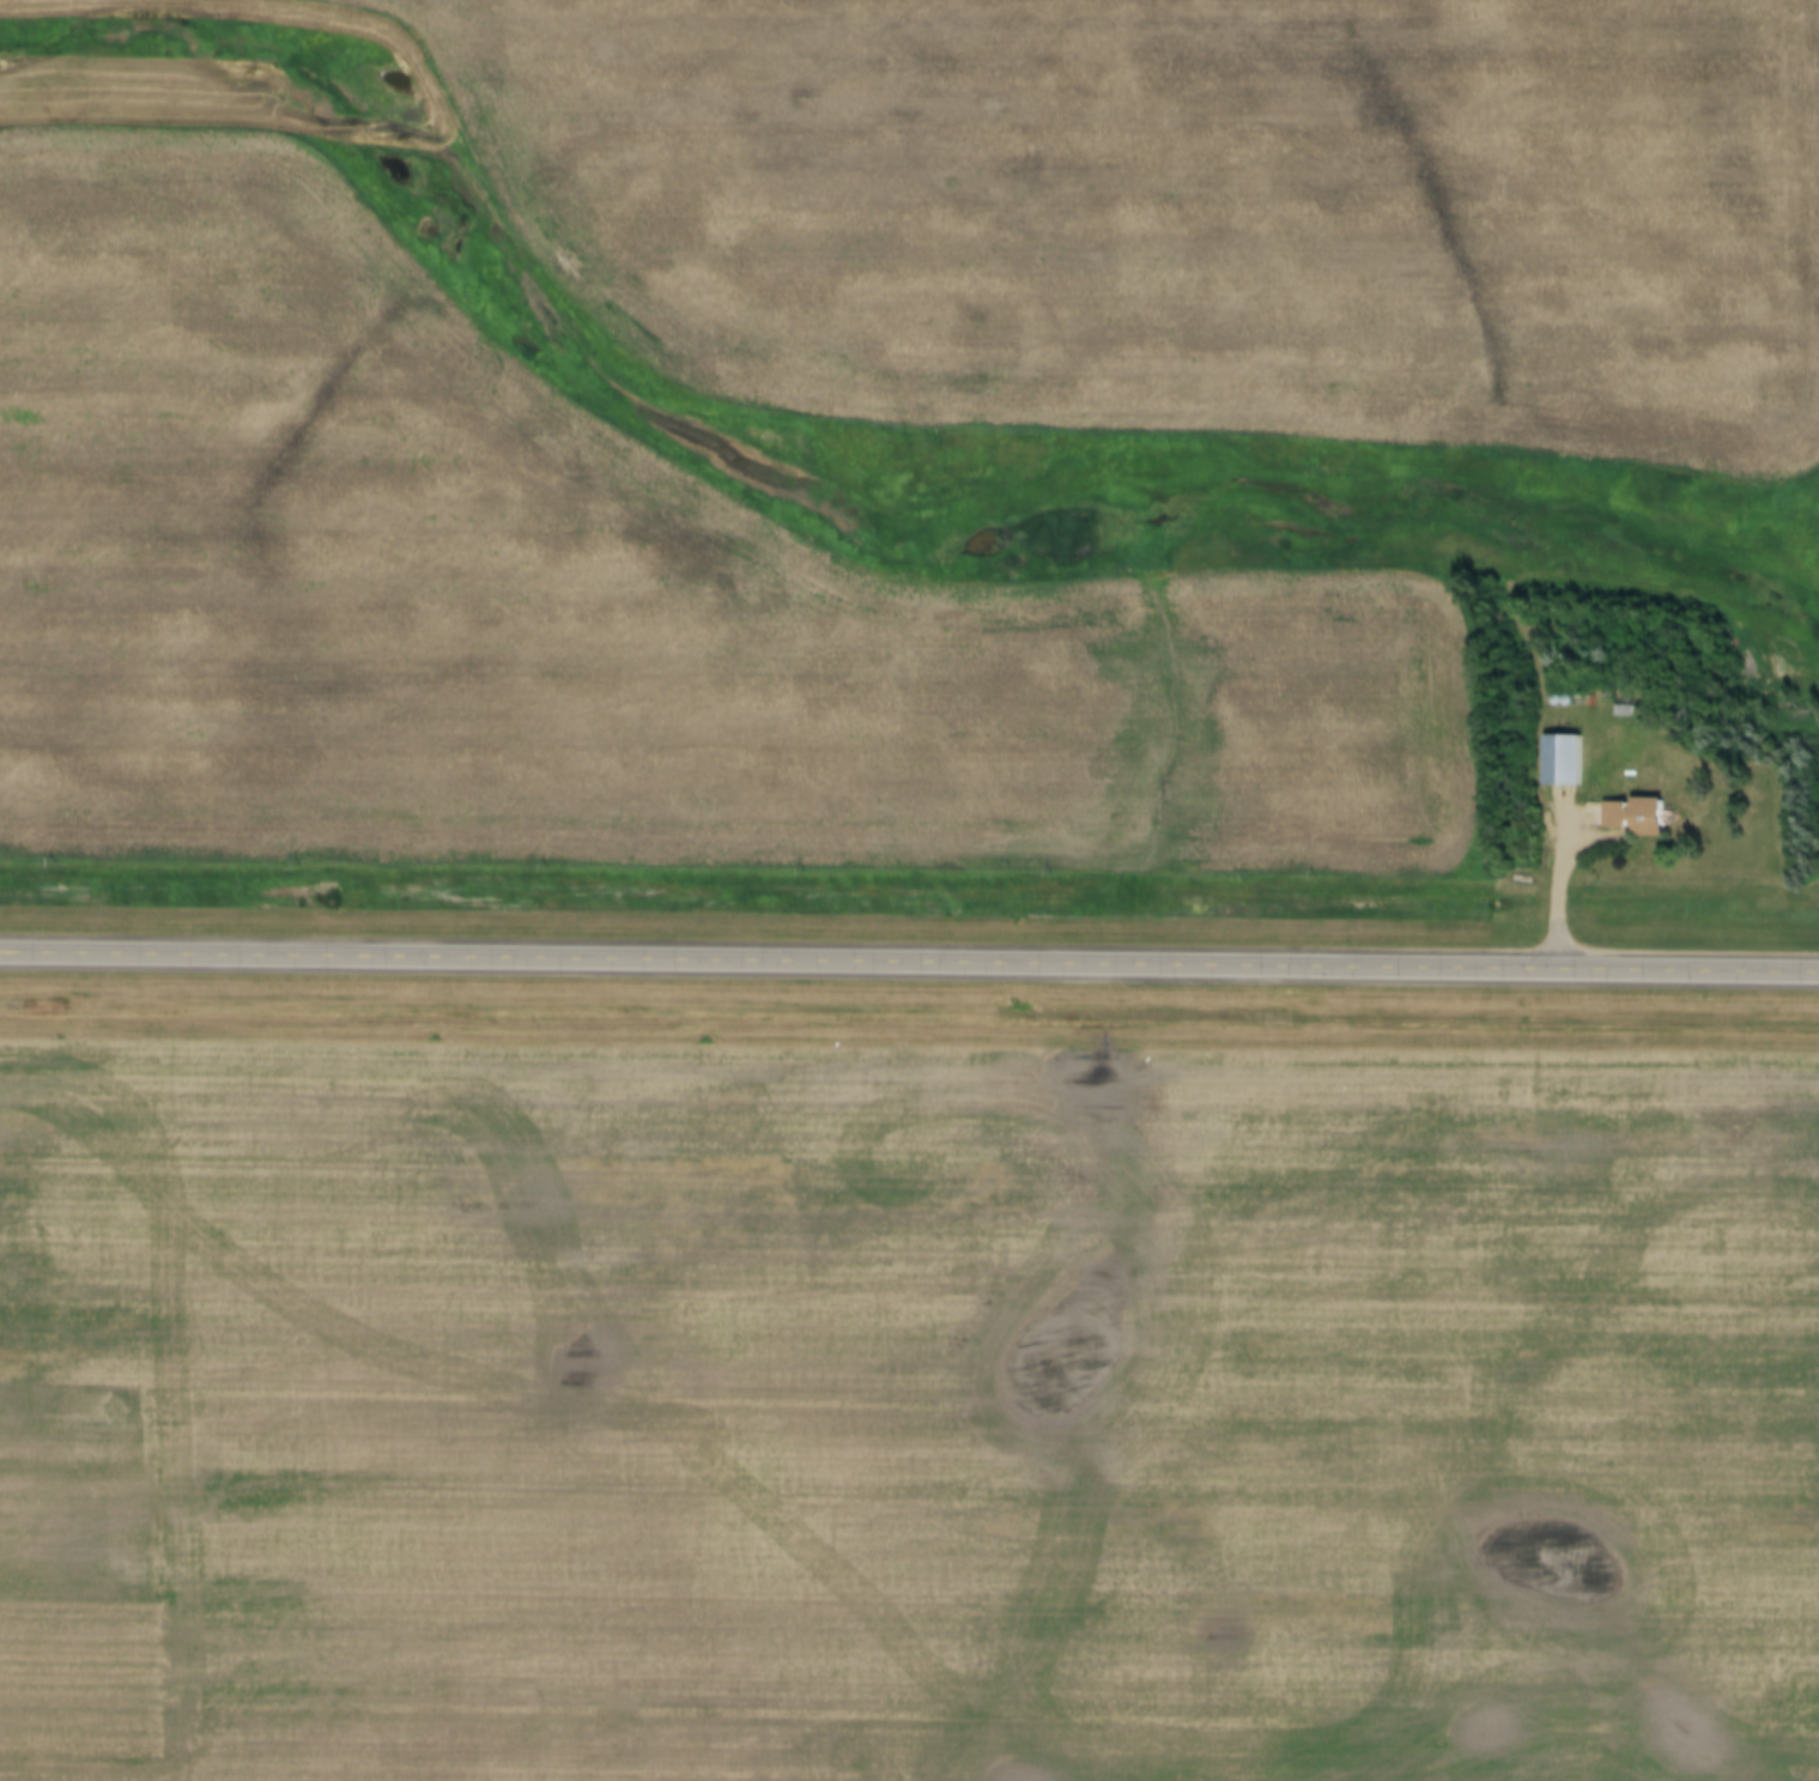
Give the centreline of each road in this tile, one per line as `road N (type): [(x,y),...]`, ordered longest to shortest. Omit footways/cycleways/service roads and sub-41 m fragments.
road 1 (primary): [(0,953),(1818,969)]

